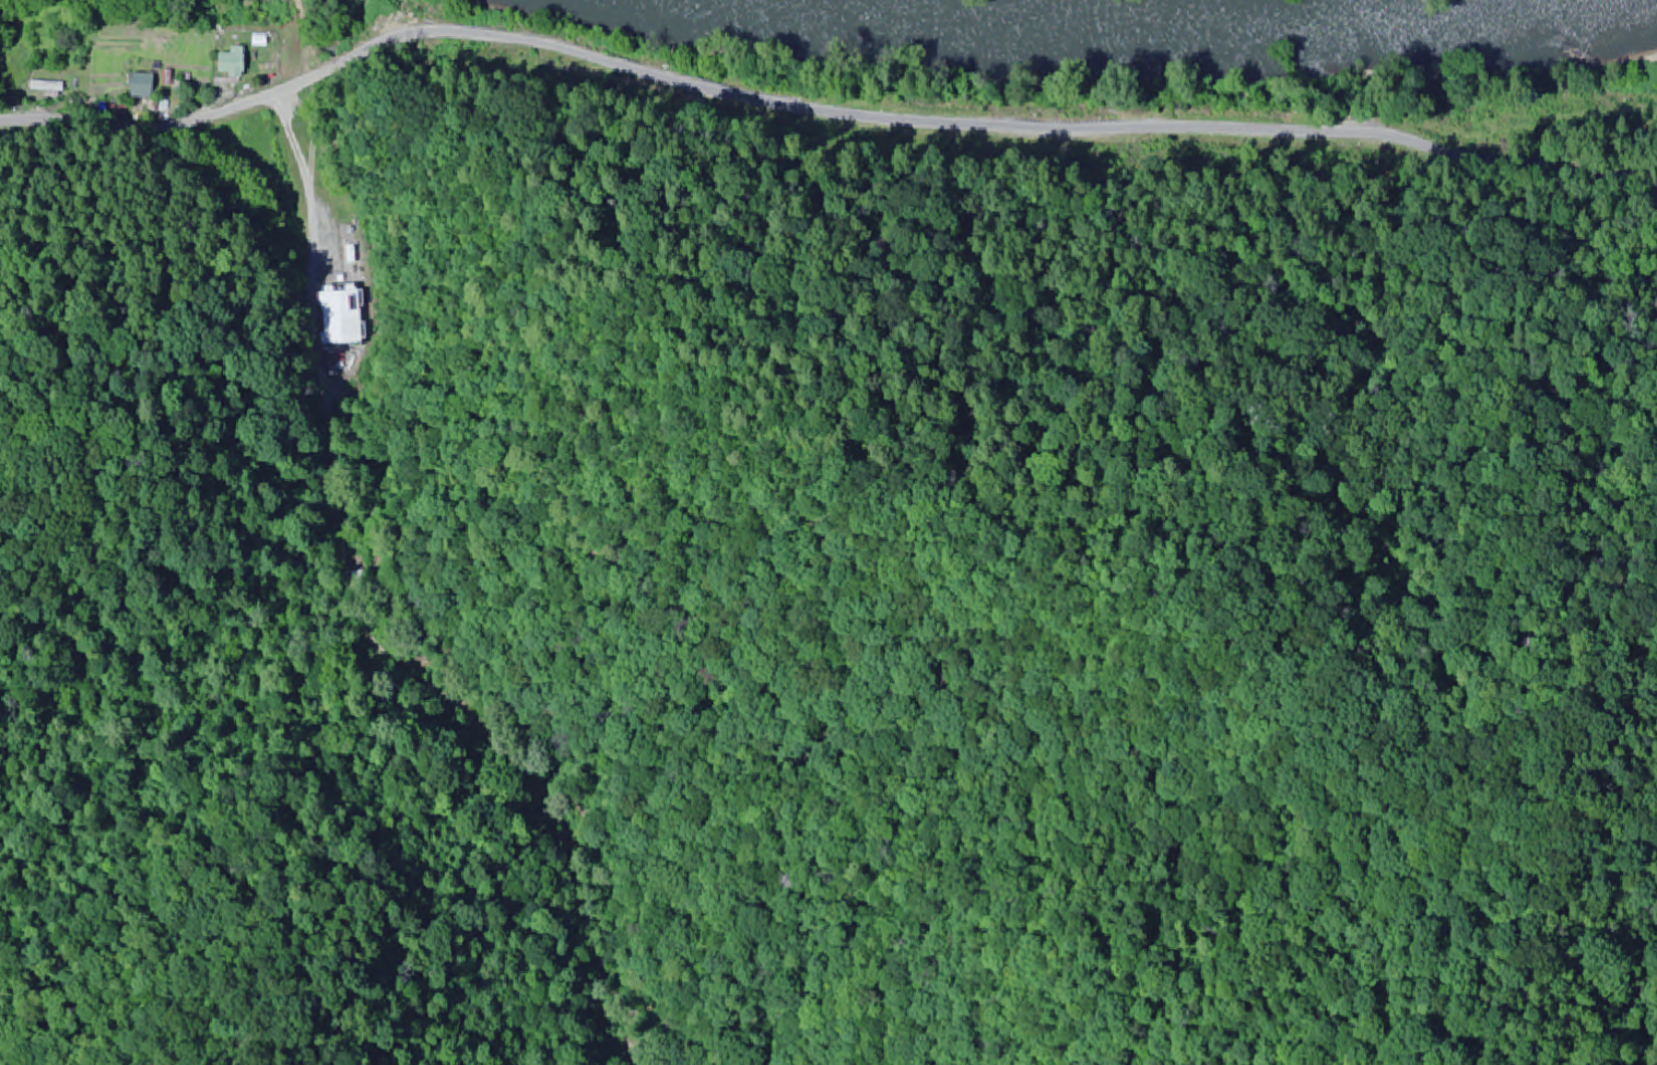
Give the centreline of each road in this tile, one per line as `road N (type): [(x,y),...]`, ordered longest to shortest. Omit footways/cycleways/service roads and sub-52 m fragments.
road 1 (tertiary): [(1656,163),(1489,151),(1377,104),(1002,157),(674,86),(551,46),(381,34),(169,110),(35,87),(0,99)]

